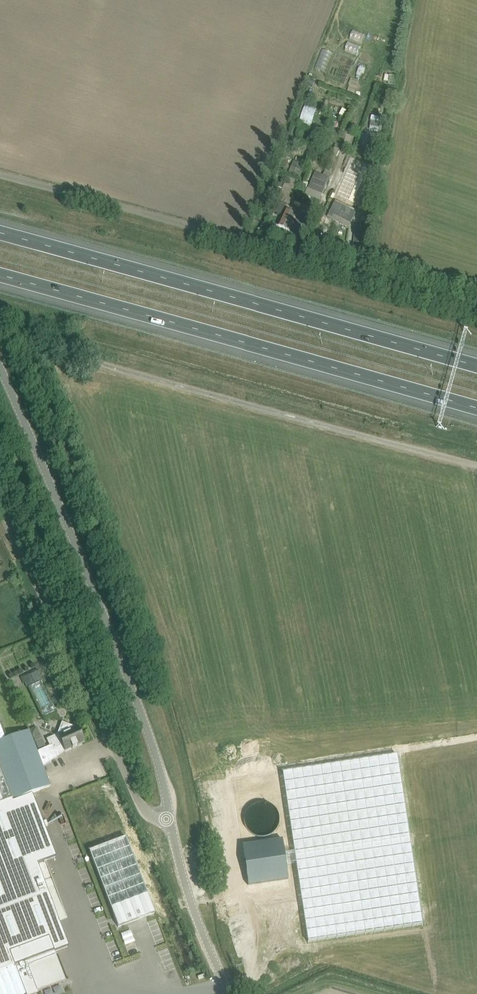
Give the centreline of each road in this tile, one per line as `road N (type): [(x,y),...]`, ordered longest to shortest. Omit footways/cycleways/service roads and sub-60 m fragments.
road 1 (unclassified): [(476,465),(96,363),(0,311)]
road 2 (motorway): [(0,276),(476,408)]
road 3 (motorway): [(476,365),(0,234)]
road 4 (unclassified): [(0,177),(476,306)]
road 5 (tertiary): [(171,824),(134,693),(0,367)]
road 6 (unclassified): [(171,824),(147,812),(133,789),(0,502)]
road 7 (tertiary): [(230,993),(193,909),(171,824)]

